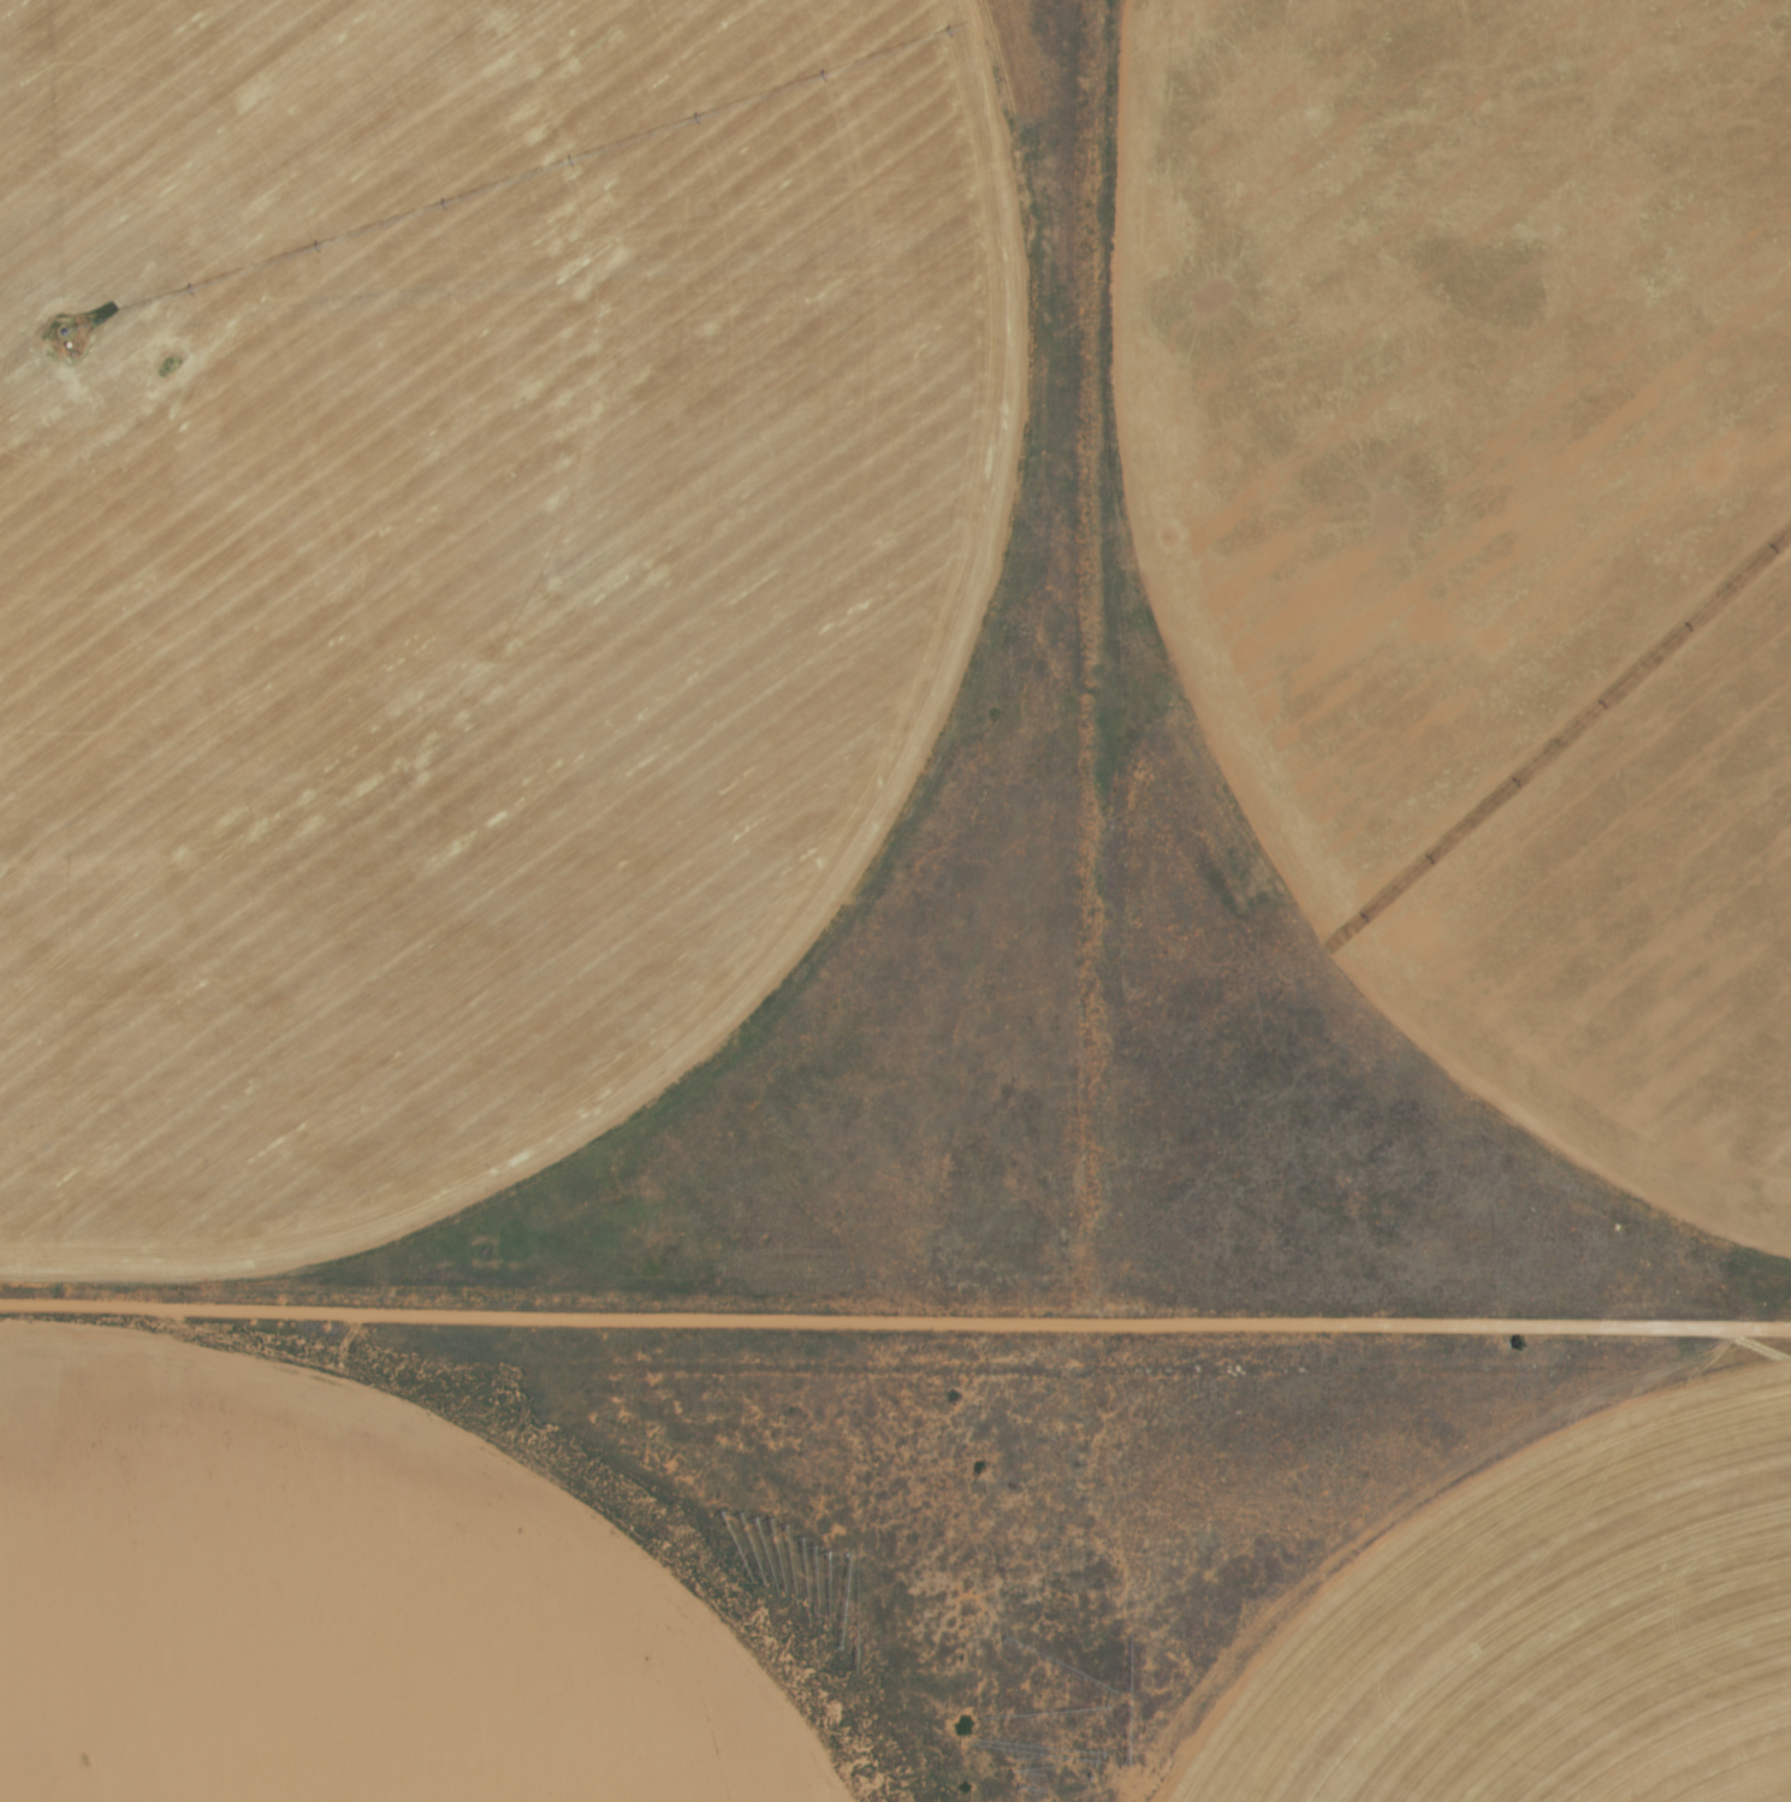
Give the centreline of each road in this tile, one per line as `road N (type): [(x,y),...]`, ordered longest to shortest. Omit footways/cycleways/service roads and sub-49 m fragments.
road 1 (residential): [(0,1316),(1790,1337)]

